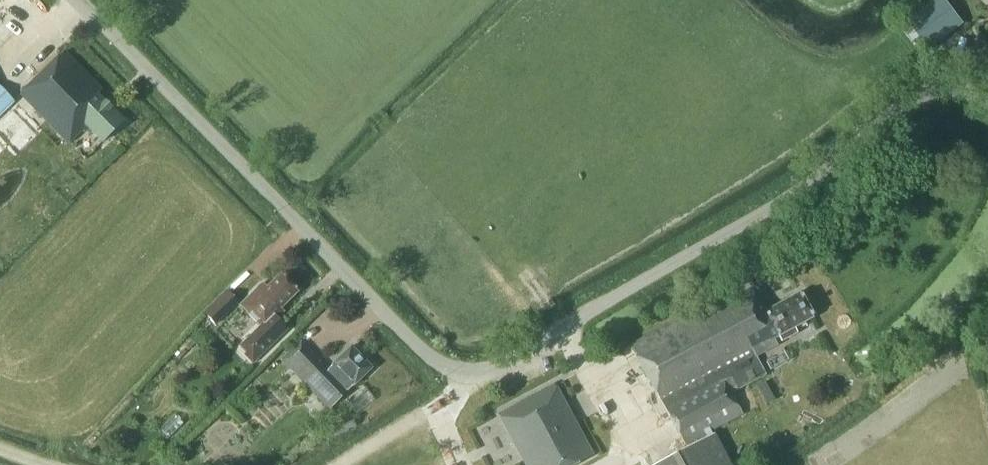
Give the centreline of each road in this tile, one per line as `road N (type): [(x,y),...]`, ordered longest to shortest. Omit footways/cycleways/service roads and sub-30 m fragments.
road 1 (unclassified): [(909,99),(822,173),(484,373),(464,375),(423,352),(76,0)]
road 2 (track): [(464,375),(431,411),(337,464)]

